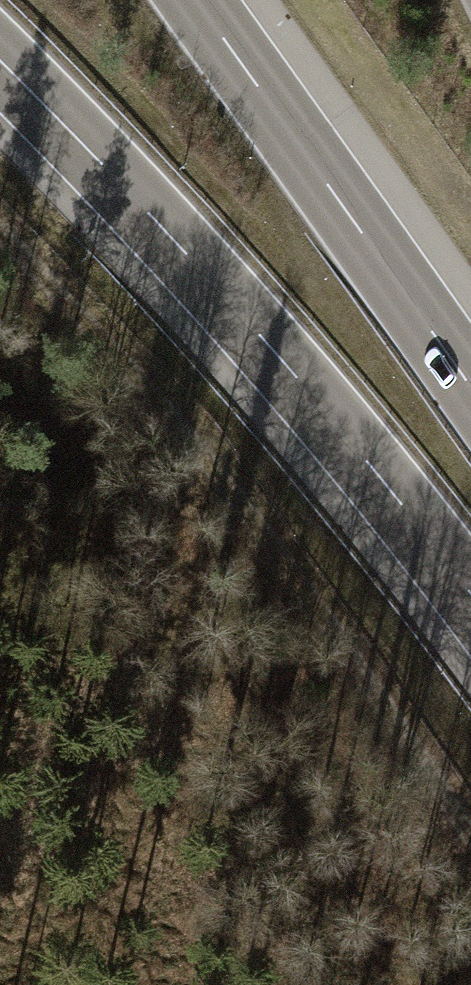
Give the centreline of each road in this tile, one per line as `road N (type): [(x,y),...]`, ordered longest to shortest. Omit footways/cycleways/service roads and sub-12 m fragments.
road 1 (track): [(0,234),(122,360),(224,484),(470,840)]
road 2 (motorway): [(0,61),(276,354),(470,594)]
road 3 (motorway): [(470,387),(196,0)]

